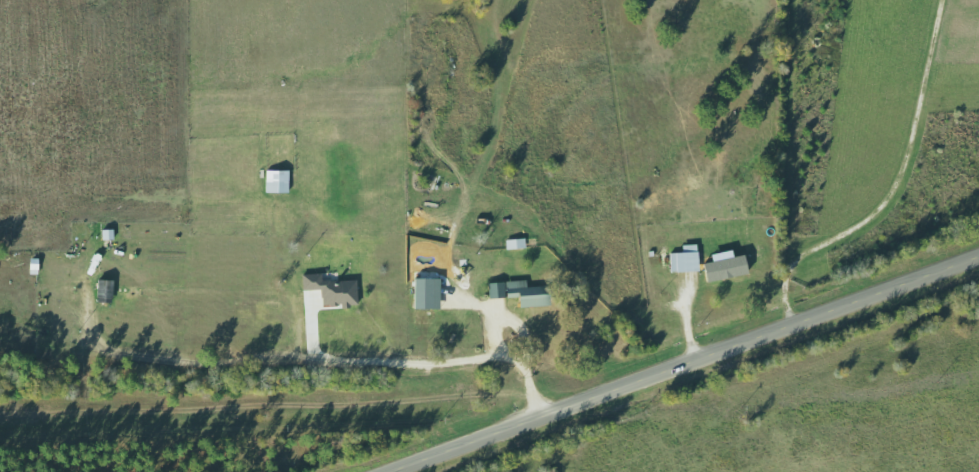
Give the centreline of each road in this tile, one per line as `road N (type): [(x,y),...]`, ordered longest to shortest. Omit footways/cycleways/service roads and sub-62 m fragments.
road 1 (secondary): [(978,256),(389,471)]

